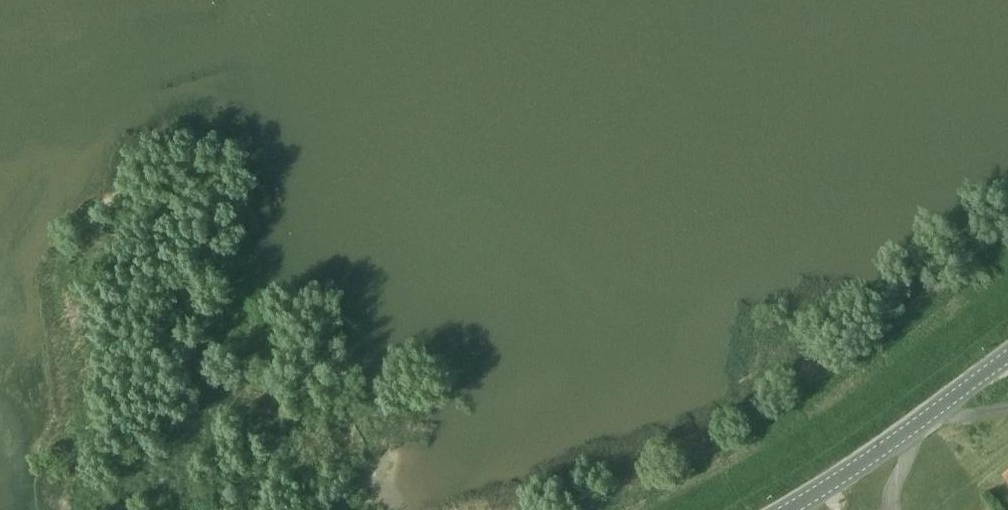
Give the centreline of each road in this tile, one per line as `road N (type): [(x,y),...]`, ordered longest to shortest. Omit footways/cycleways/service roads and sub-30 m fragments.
road 1 (tertiary): [(786,509),(1007,356)]

